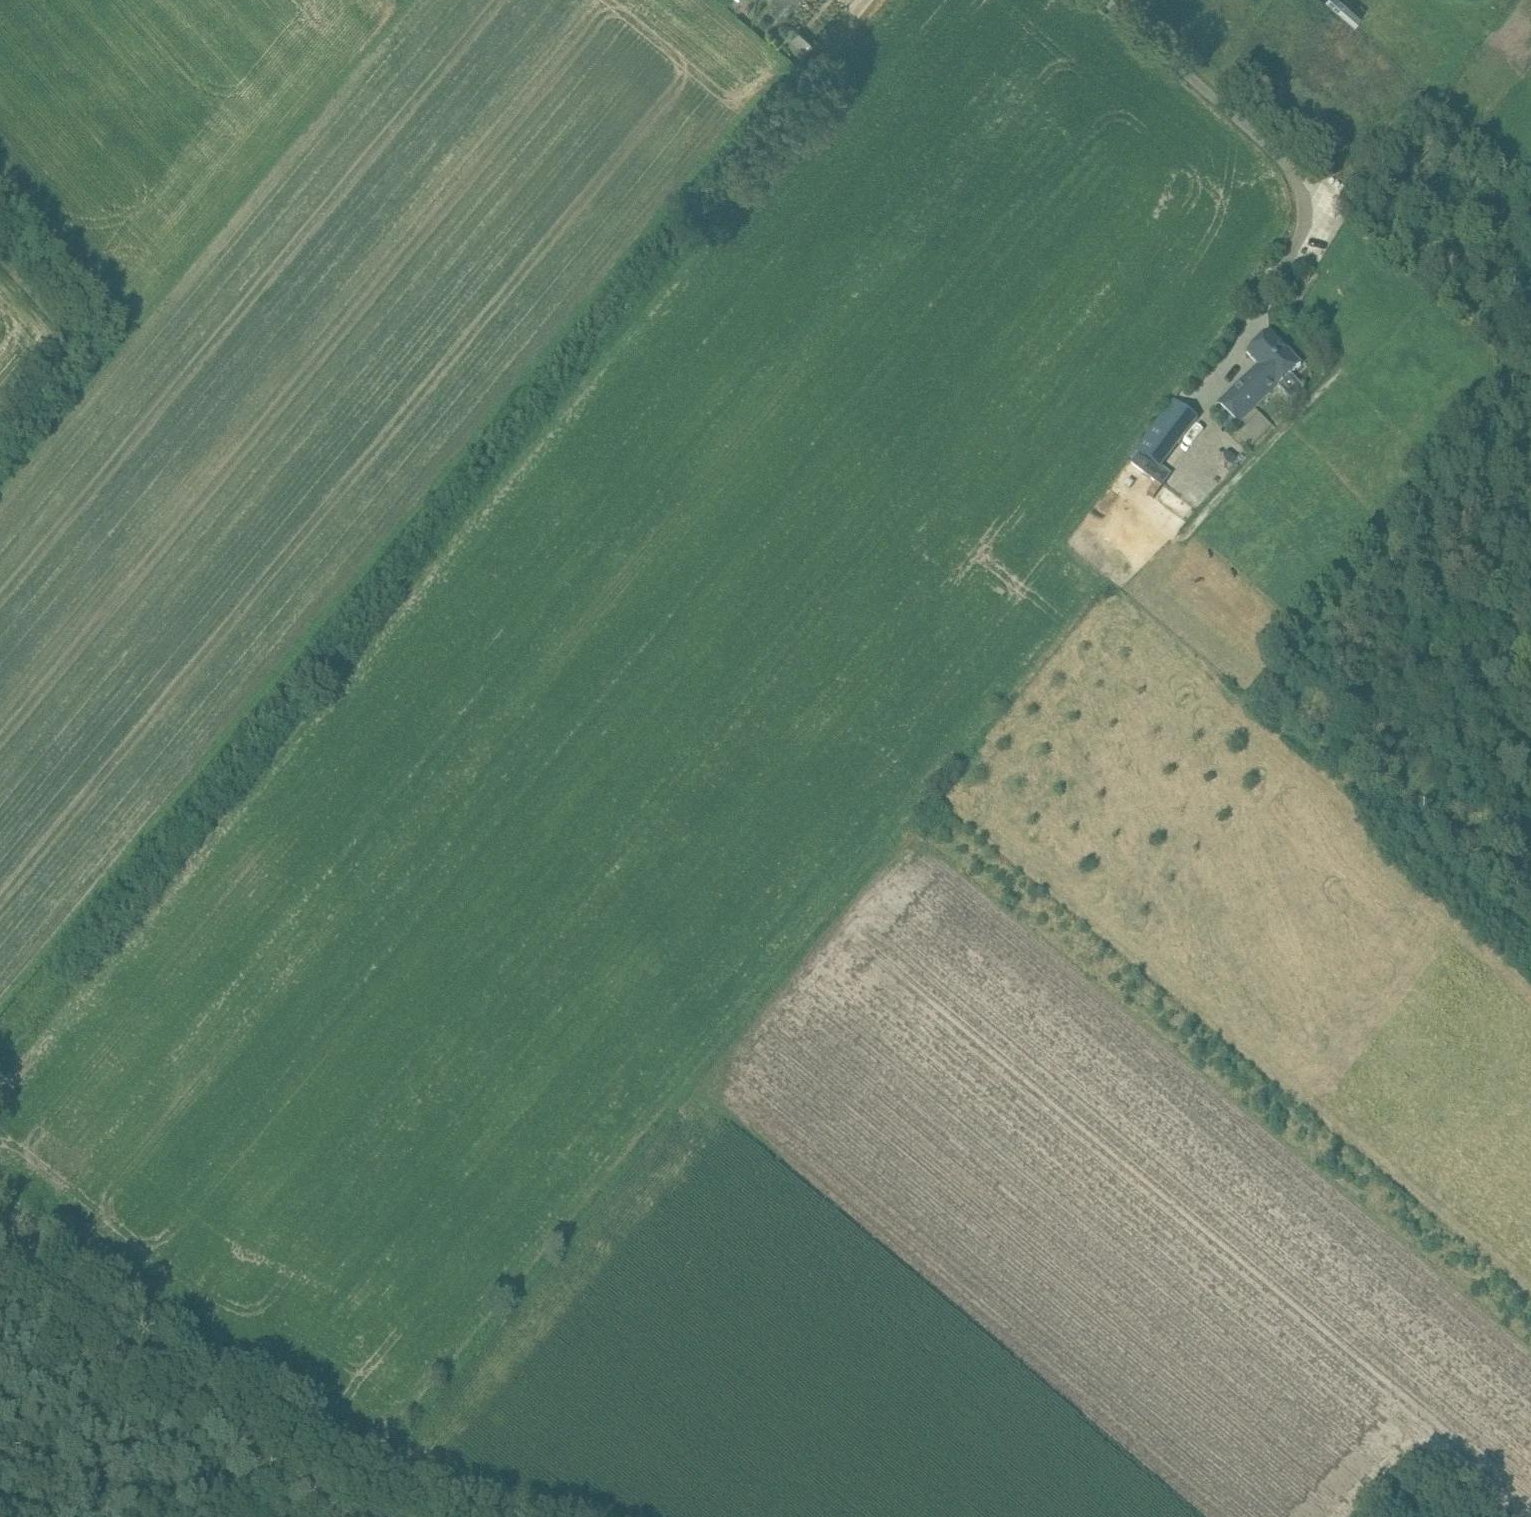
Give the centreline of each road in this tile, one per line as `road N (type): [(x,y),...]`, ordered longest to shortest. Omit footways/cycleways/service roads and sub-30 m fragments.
road 1 (track): [(0,1250),(254,1452),(374,1516)]
road 2 (track): [(887,0),(786,135)]

